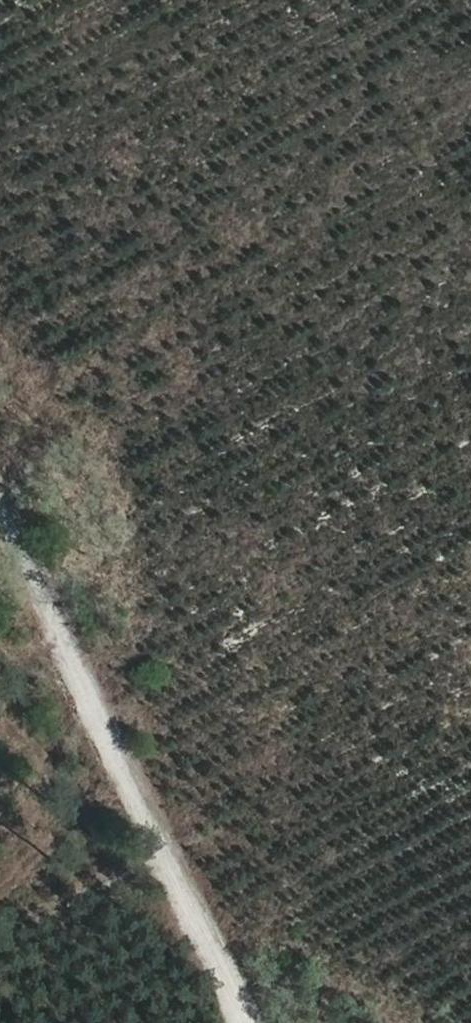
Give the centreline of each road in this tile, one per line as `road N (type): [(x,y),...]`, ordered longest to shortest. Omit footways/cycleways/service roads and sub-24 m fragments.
road 1 (track): [(0,522),(244,1022)]

